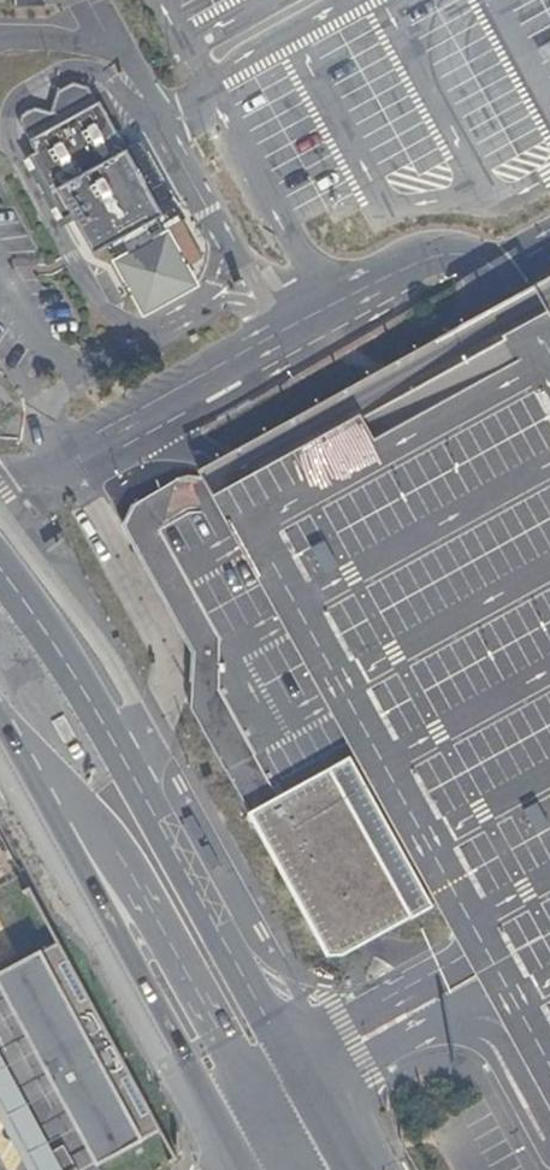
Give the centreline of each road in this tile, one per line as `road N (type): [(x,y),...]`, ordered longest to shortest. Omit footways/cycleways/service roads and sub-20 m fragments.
road 1 (primary): [(285,1047),(73,662),(0,558)]
road 2 (primary): [(0,719),(236,1156)]
road 3 (unclassified): [(0,712),(83,806),(222,1035),(263,1080)]
road 4 (unclassified): [(309,1090),(451,1011),(483,1005)]
road 5 (unclassified): [(453,956),(285,1047)]

